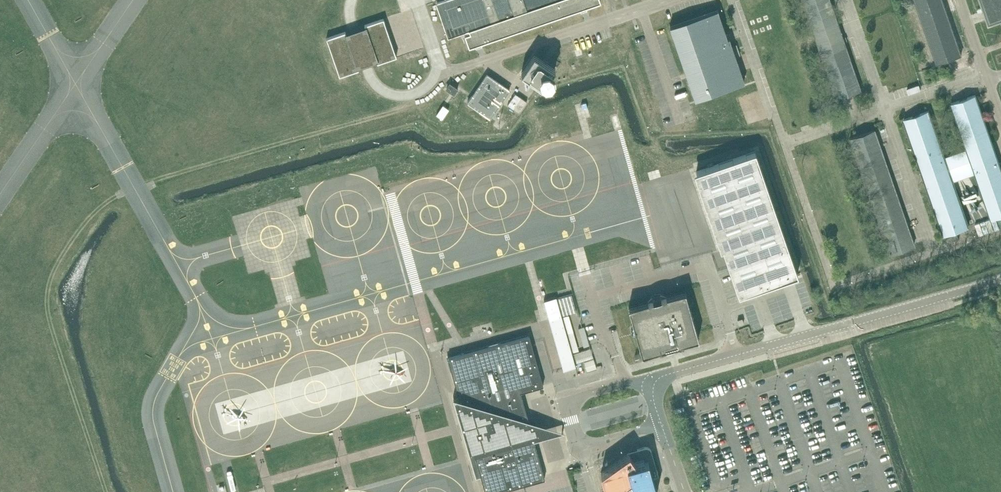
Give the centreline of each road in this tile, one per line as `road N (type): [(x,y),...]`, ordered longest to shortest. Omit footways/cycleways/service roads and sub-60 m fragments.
road 1 (unclassified): [(656,381),(583,396),(569,412),(585,444),(661,424)]
road 2 (unclassified): [(656,381),(851,323)]

